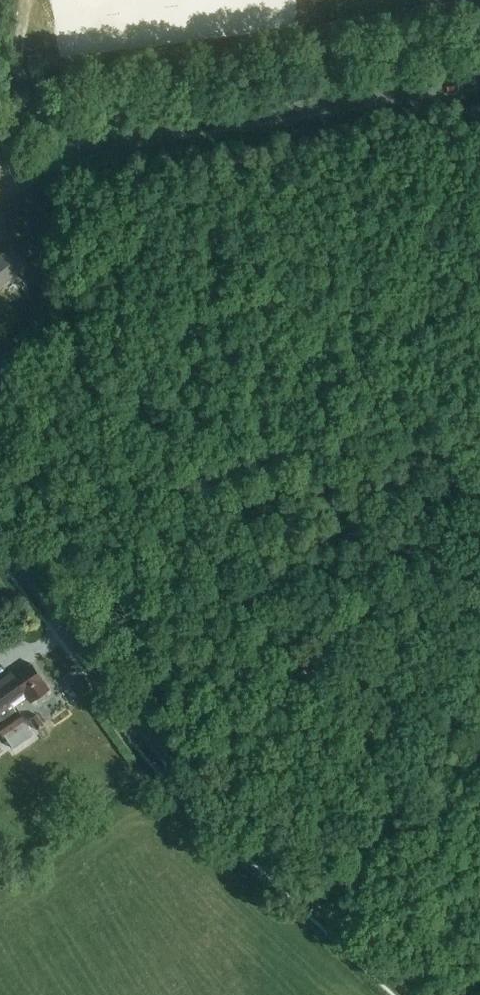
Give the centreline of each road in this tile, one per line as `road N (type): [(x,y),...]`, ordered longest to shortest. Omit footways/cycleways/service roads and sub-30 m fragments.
road 1 (track): [(64,630),(204,805),(410,994)]
road 2 (unclassified): [(0,172),(479,77)]

